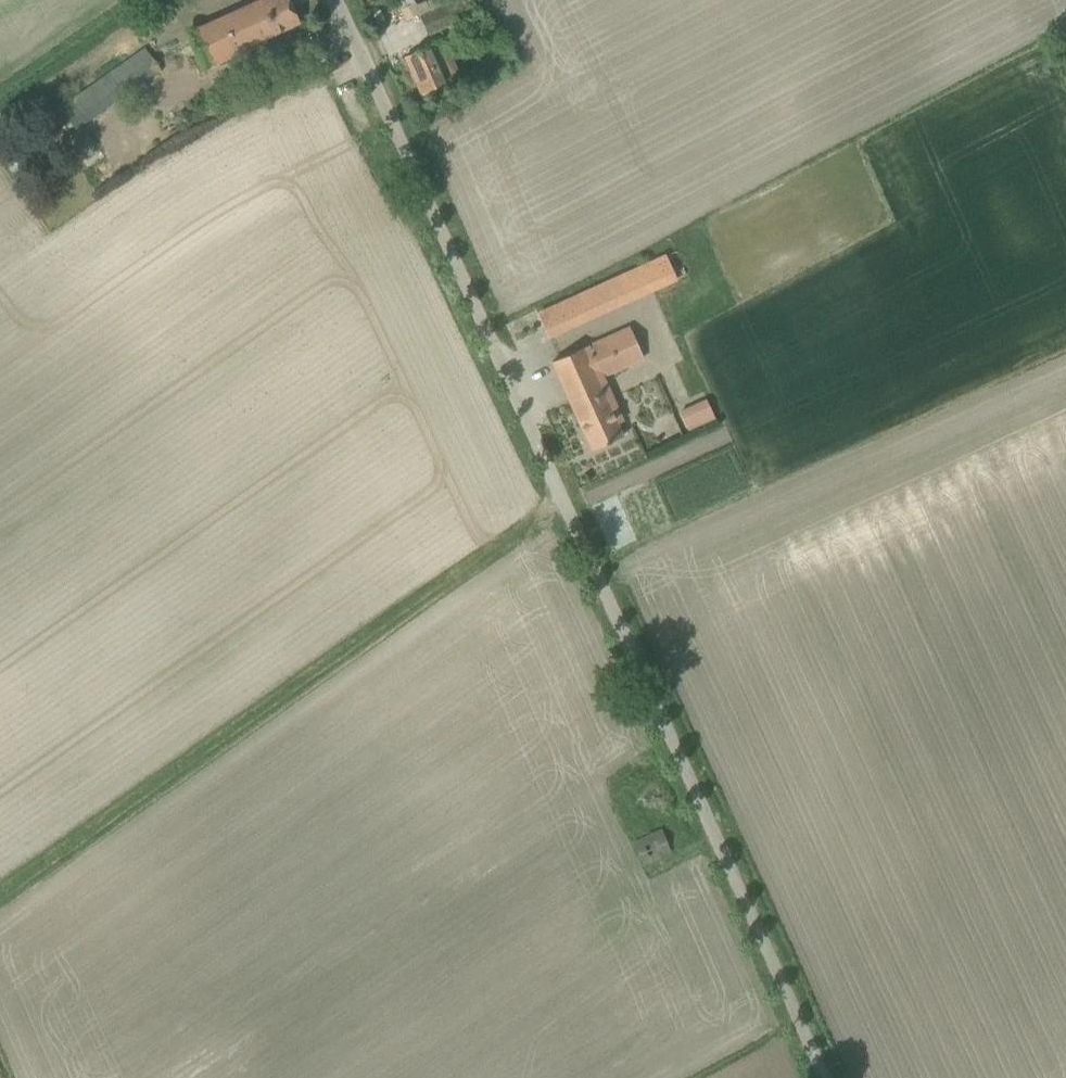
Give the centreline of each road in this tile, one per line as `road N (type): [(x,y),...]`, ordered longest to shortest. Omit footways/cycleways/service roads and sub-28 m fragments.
road 1 (unclassified): [(826,1077),(563,518),(333,0)]

